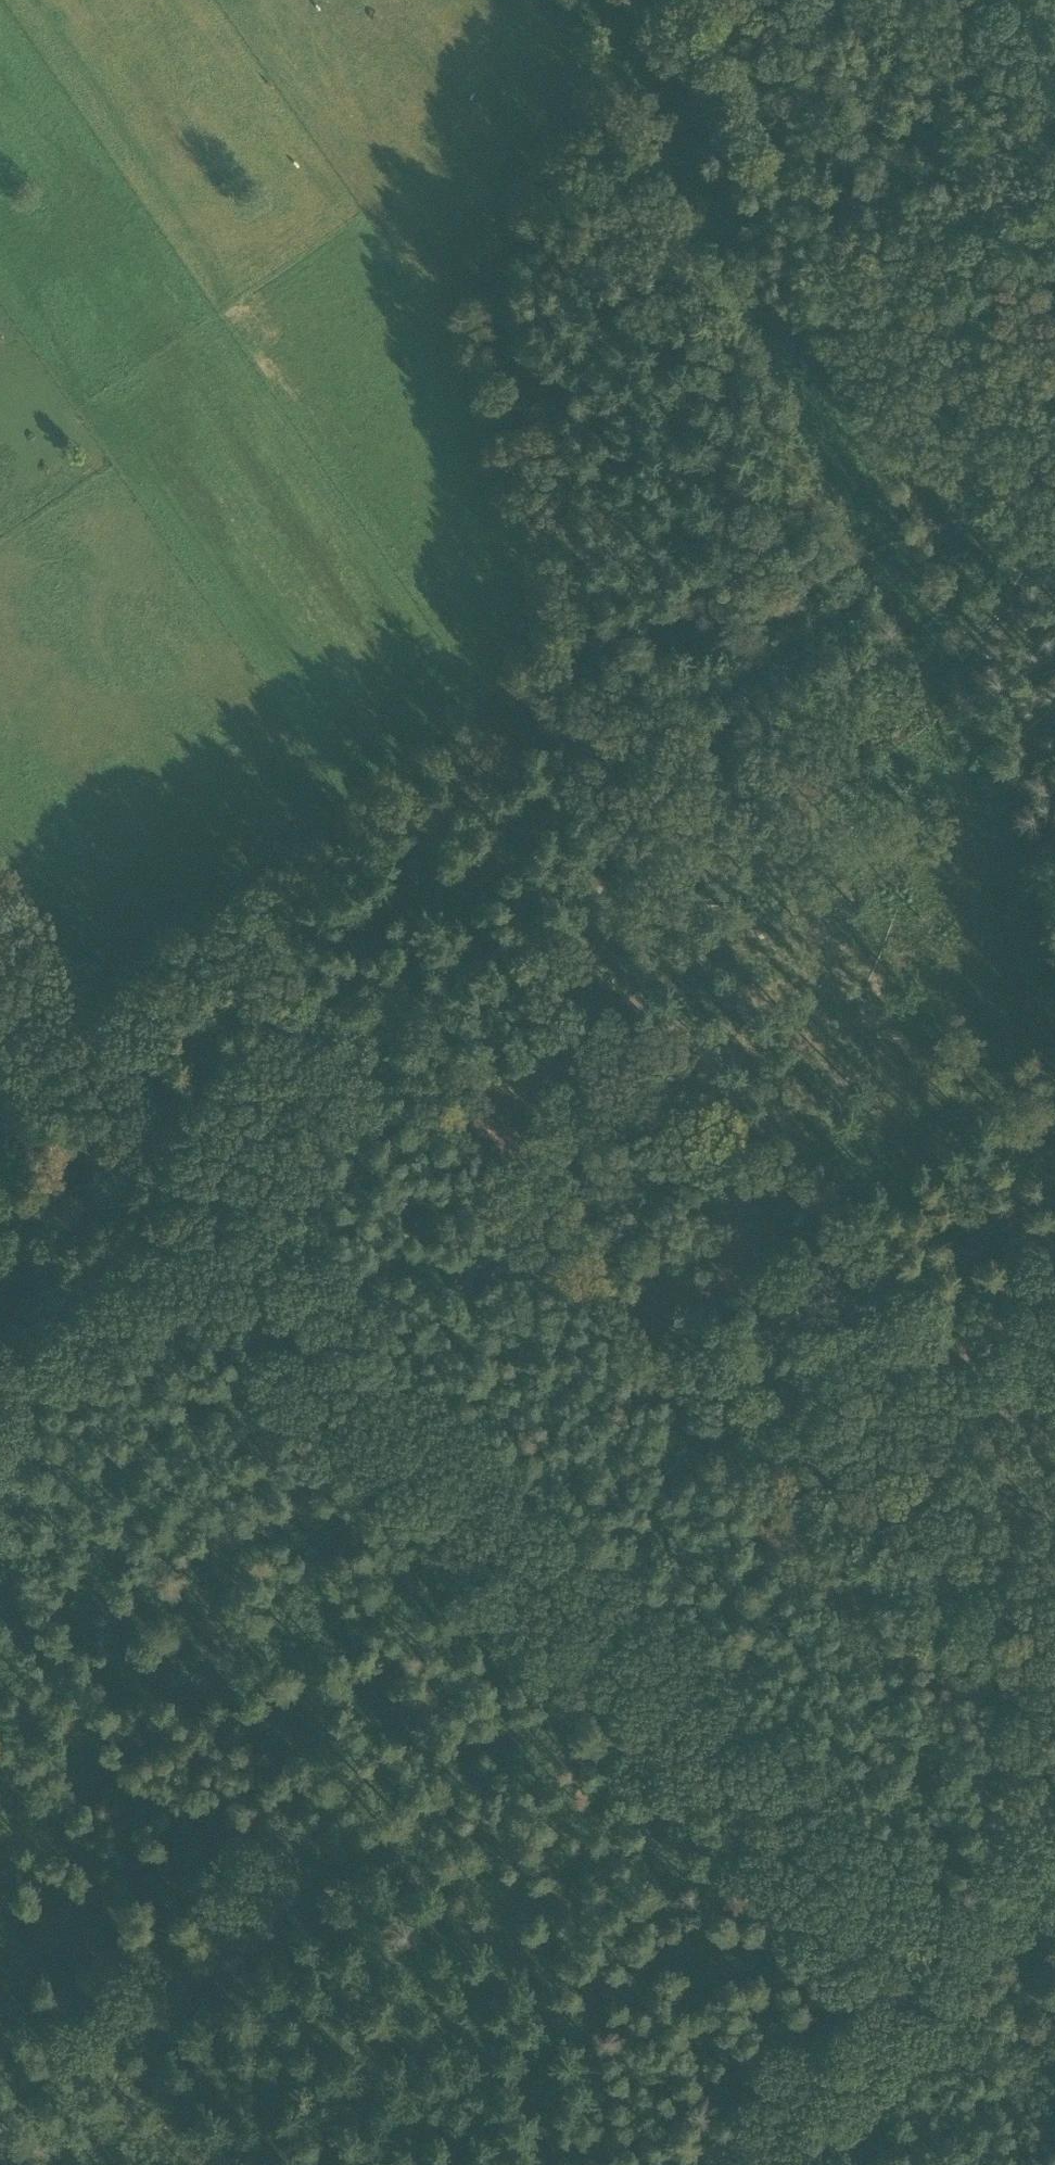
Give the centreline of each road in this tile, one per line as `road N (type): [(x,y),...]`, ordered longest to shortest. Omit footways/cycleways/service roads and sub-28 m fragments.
road 1 (track): [(1054,531),(898,635),(566,915),(352,1033),(188,1204)]
road 2 (track): [(188,1204),(951,1973)]
road 3 (track): [(0,2110),(577,1592)]
road 4 (track): [(0,937),(188,1204)]
road 5 (track): [(951,1973),(718,2164)]
road 6 (track): [(0,1397),(188,1204)]
road 7 (track): [(951,1973),(1054,2080)]

